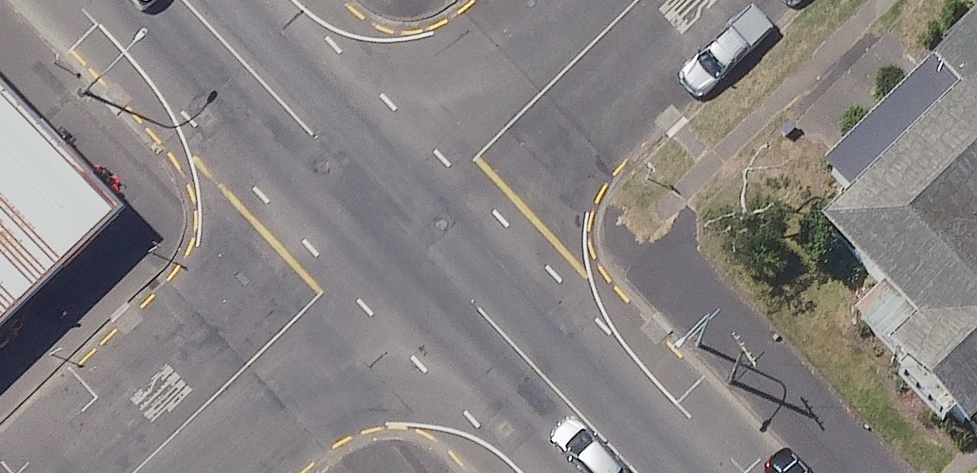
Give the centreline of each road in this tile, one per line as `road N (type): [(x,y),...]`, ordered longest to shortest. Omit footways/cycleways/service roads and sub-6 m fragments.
road 1 (unclassified): [(145,472),(399,229)]
road 2 (residential): [(637,0),(399,229)]
road 3 (tertiary): [(617,472),(399,229)]
road 4 (tertiary): [(399,229),(180,0)]

